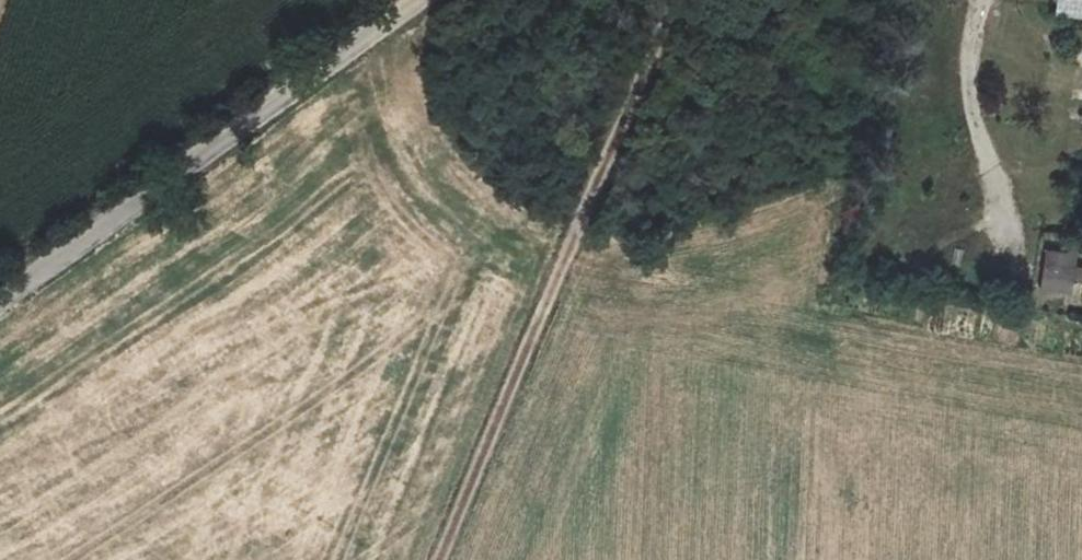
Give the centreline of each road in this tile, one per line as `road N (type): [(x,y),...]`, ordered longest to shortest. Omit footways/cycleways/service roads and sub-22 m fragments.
road 1 (track): [(439,559),(676,0)]
road 2 (unclassified): [(423,0),(0,299)]
road 3 (track): [(1021,282),(1014,229),(966,85),(982,0)]

